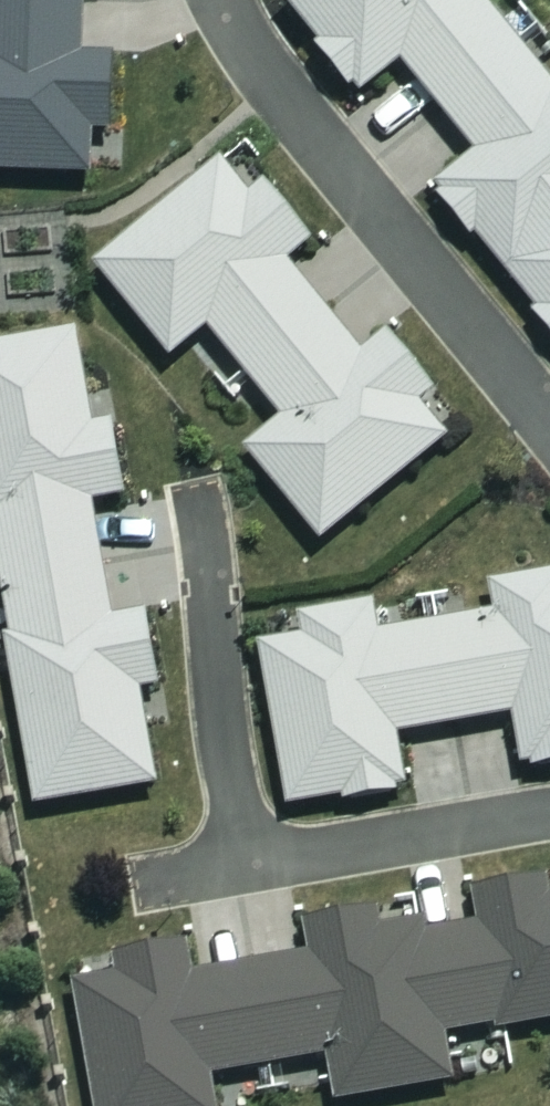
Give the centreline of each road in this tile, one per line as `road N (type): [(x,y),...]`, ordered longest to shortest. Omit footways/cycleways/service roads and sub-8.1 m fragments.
road 1 (residential): [(217,0),(285,104),(549,427)]
road 2 (residential): [(248,867),(198,508)]
road 3 (residential): [(549,817),(248,867)]

